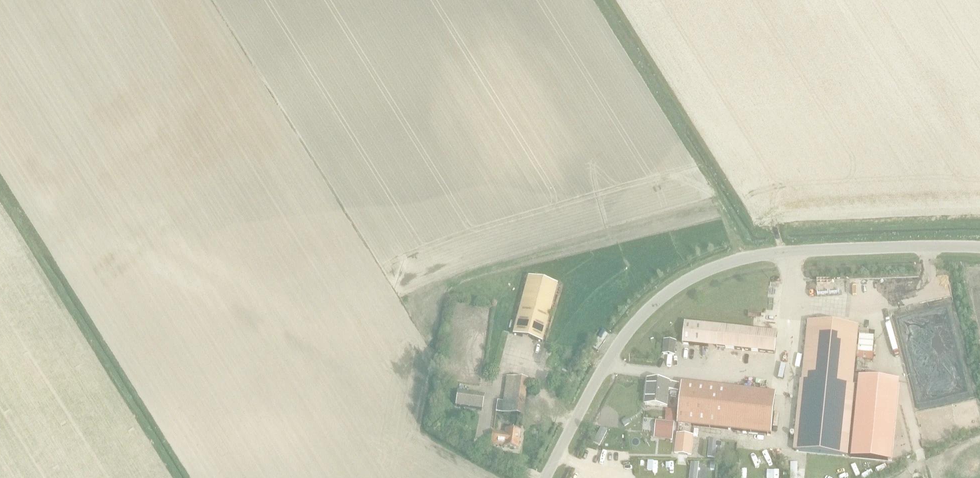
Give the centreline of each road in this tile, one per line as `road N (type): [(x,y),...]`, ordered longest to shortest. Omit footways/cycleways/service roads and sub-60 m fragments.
road 1 (tertiary): [(545,477),(616,345),(684,282),(734,260),(783,251),(979,247)]

